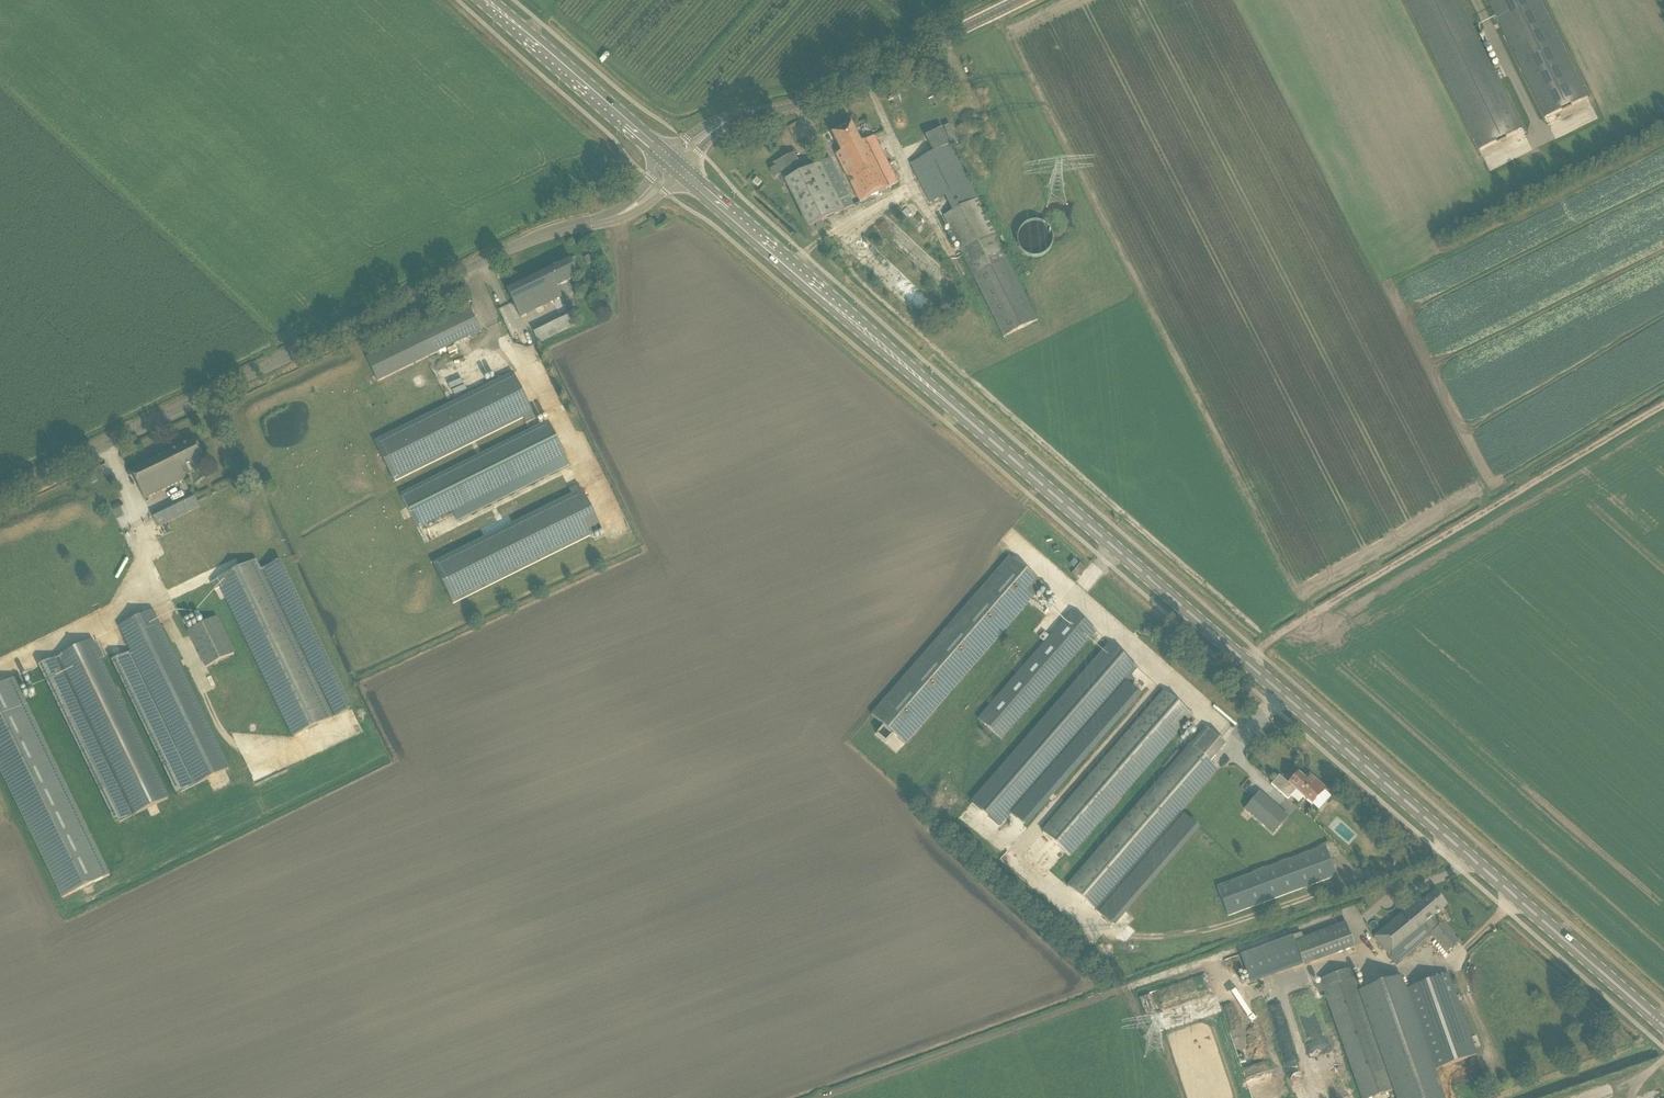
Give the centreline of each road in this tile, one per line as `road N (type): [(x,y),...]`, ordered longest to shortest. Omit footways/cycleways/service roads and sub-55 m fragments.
road 1 (primary): [(1663,1026),(675,164)]
road 2 (unclassified): [(0,496),(517,248),(639,205),(675,164)]
road 3 (track): [(1663,404),(1245,660)]
road 4 (track): [(1217,959),(829,1097)]
road 5 (tertiary): [(675,164),(716,126),(825,97),(1025,0)]
road 6 (primary): [(675,164),(485,0)]

